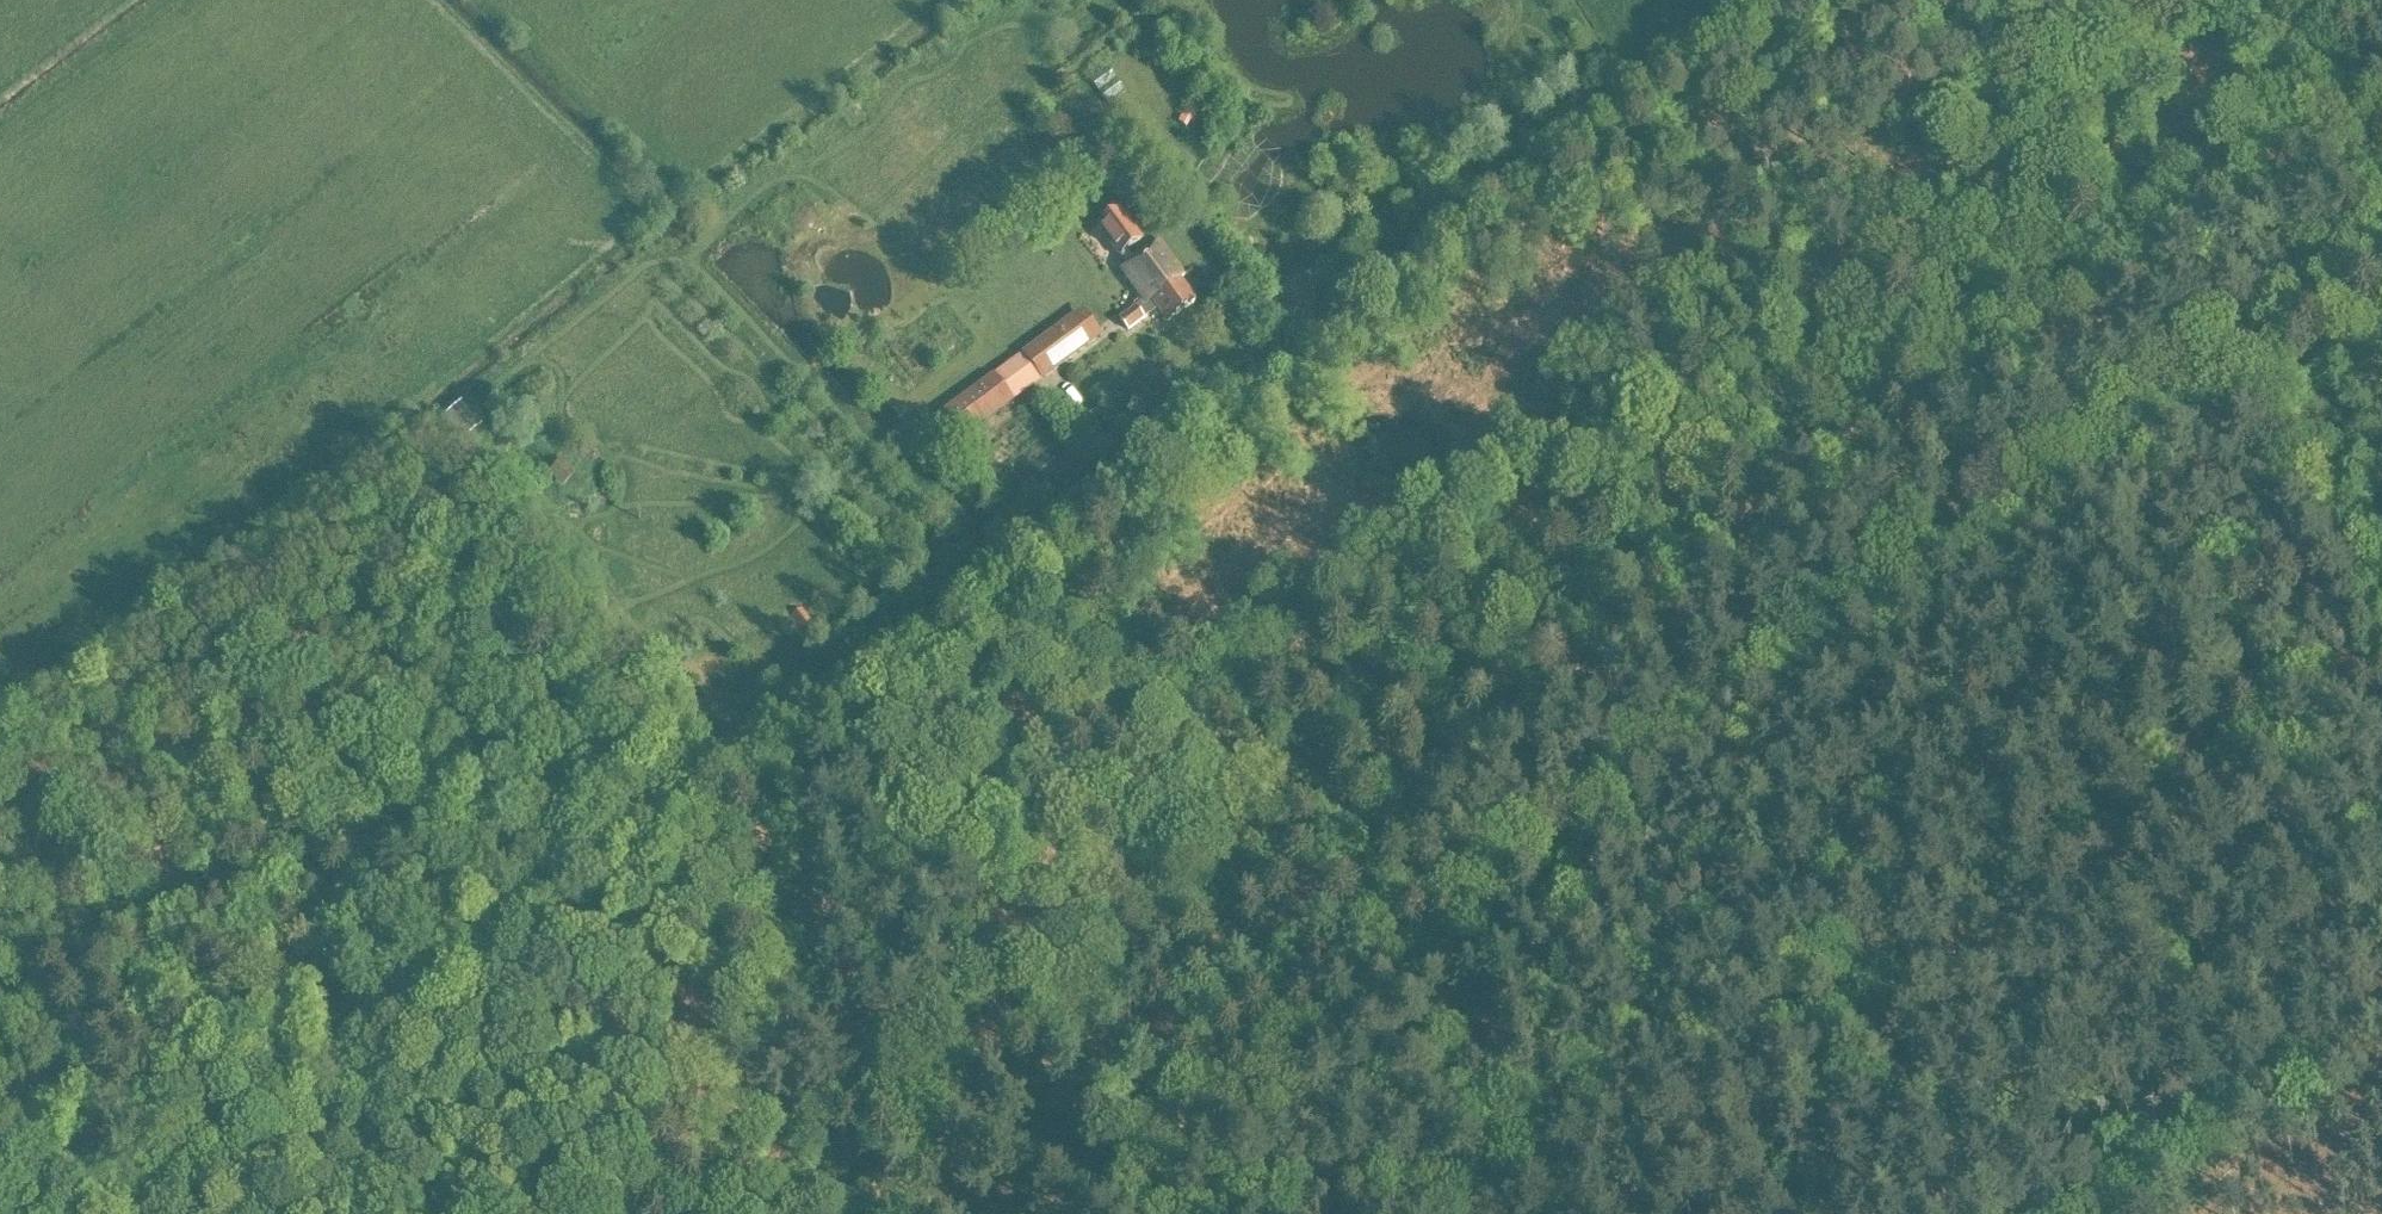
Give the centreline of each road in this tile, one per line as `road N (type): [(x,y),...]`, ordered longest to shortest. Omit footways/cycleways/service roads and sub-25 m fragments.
road 1 (unclassified): [(1757,0),(1024,555)]
road 2 (unclassified): [(2381,185),(2259,0)]

